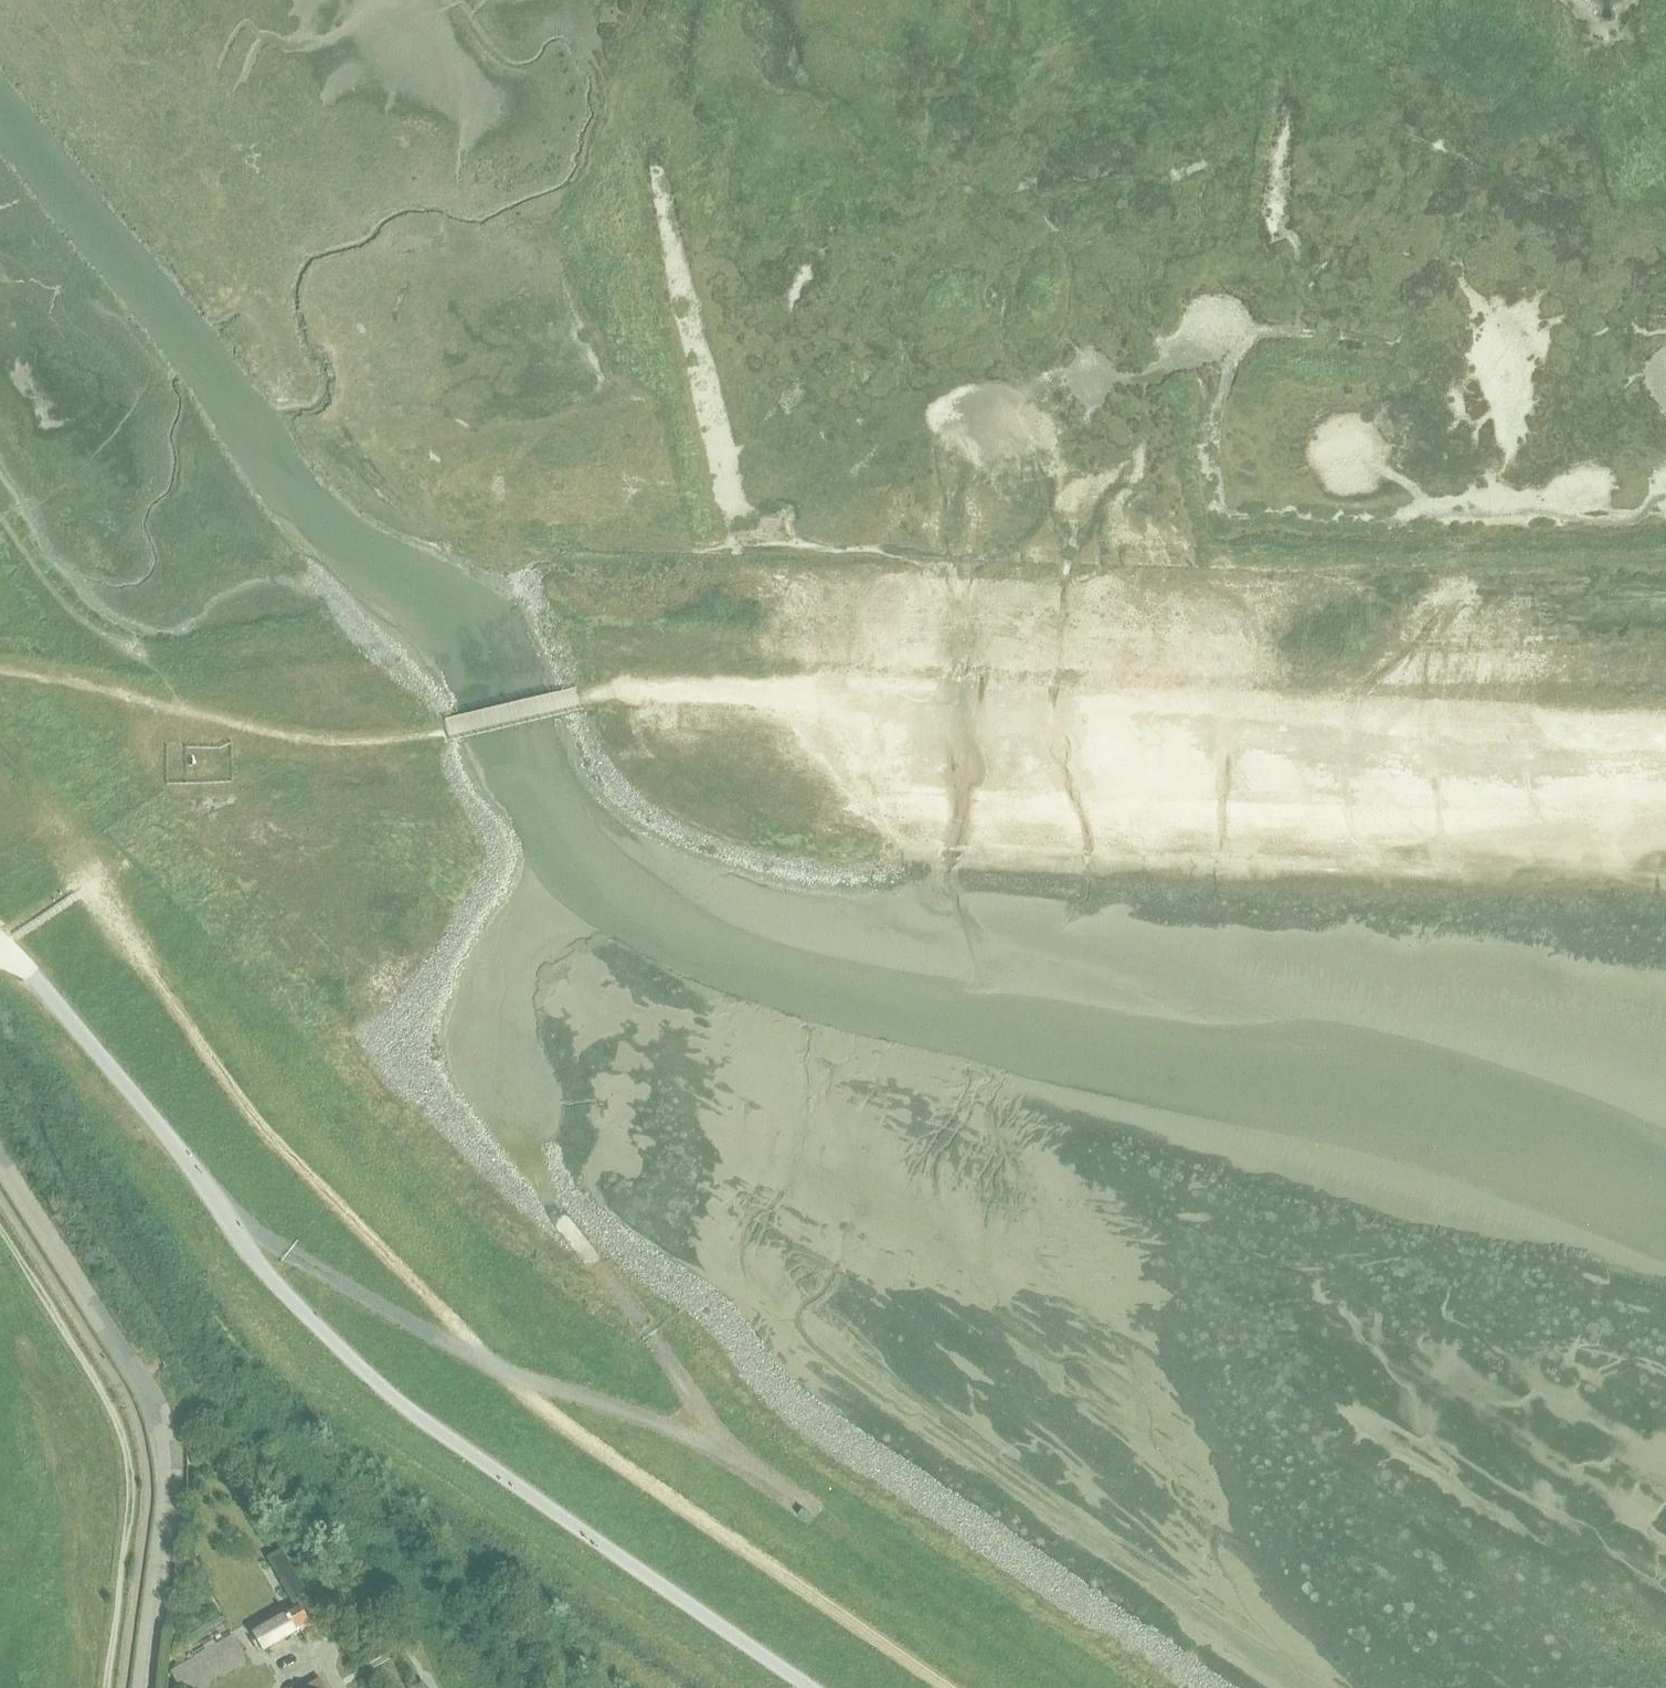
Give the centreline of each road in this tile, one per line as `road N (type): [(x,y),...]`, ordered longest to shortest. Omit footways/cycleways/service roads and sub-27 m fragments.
road 1 (unclassified): [(0,1156),(162,1410)]
road 2 (unclassified): [(146,1687),(170,1477),(162,1410)]

